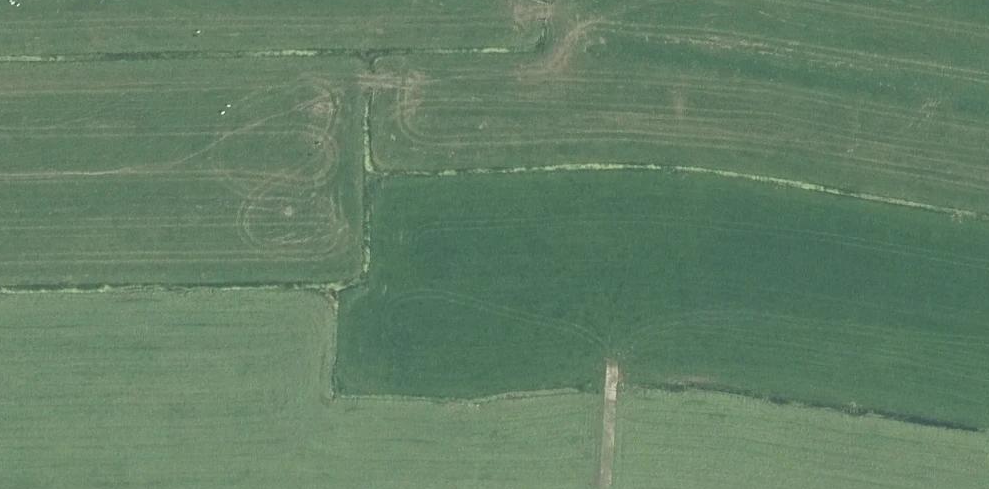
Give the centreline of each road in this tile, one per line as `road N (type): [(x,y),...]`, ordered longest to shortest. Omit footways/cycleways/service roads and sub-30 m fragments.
road 1 (track): [(614,364),(606,488)]

